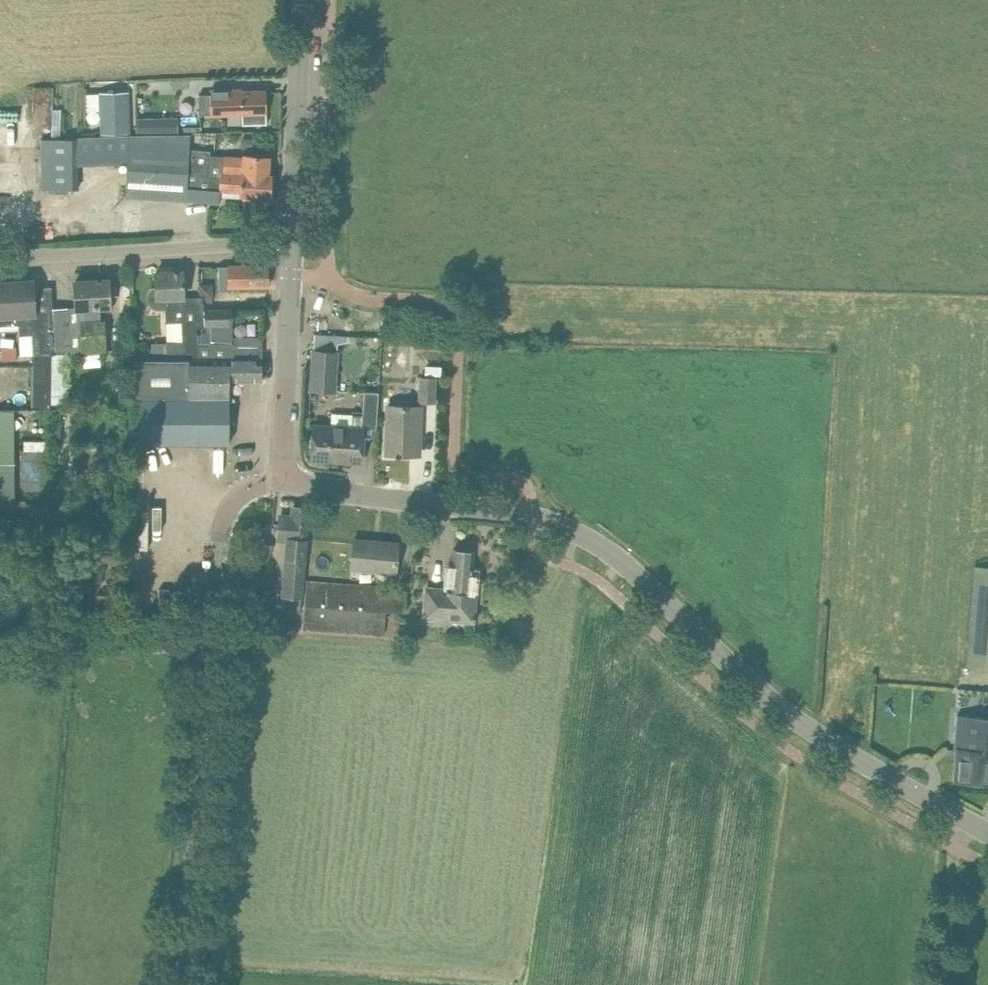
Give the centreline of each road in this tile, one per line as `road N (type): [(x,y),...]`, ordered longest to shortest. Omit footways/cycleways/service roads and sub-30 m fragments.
road 1 (tertiary): [(987,834),(781,718),(629,568),(579,535),(530,516),(281,480)]
road 2 (tertiary): [(185,984),(221,530),(247,489),(281,480)]
road 3 (unclassified): [(292,242),(0,260)]
road 4 (tertiary): [(292,242),(302,0)]
road 5 (tertiary): [(281,480),(292,242)]

